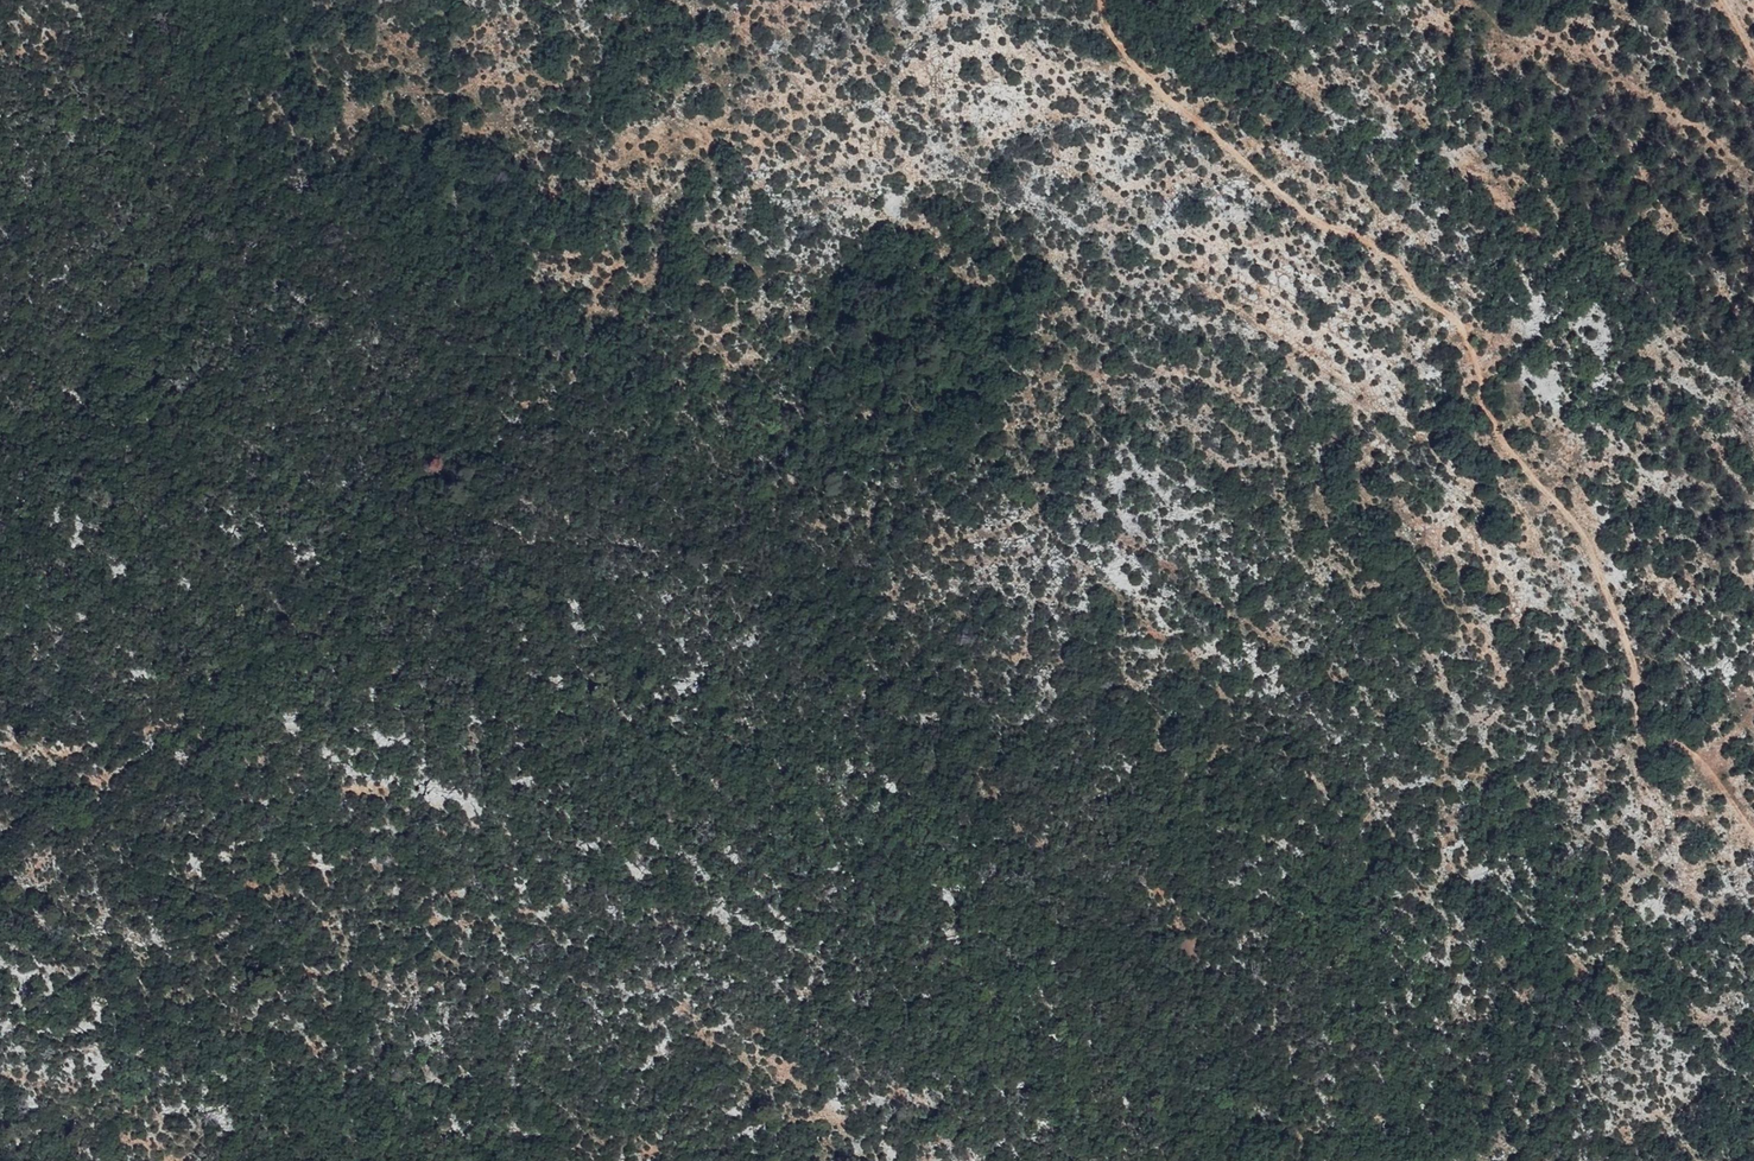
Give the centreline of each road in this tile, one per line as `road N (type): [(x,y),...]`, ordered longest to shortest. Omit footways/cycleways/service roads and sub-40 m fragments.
road 1 (track): [(1101,0),(1102,16),(1139,70),(1177,106),(1303,211),(1384,252),(1419,293),(1456,319),(1500,433),(1581,530),(1639,679),(1645,730),(1681,744),(1753,828)]

